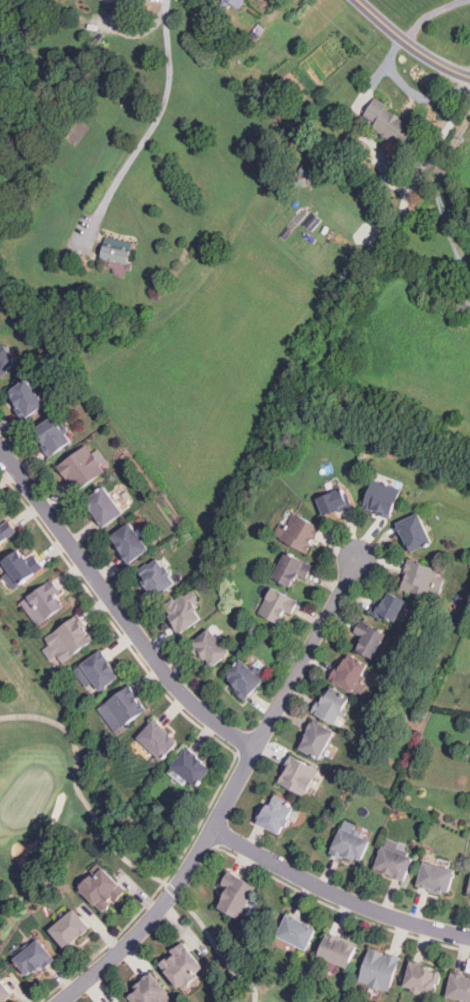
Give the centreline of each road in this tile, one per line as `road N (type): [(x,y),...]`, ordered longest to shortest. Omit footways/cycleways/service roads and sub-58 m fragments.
road 1 (residential): [(60,1001),(124,948),(175,889),(361,557)]
road 2 (residential): [(259,747),(180,685),(0,445)]
road 3 (residential): [(215,829),(329,892),(469,937)]
road 4 (tertiary): [(469,76),(407,42),(359,0)]

